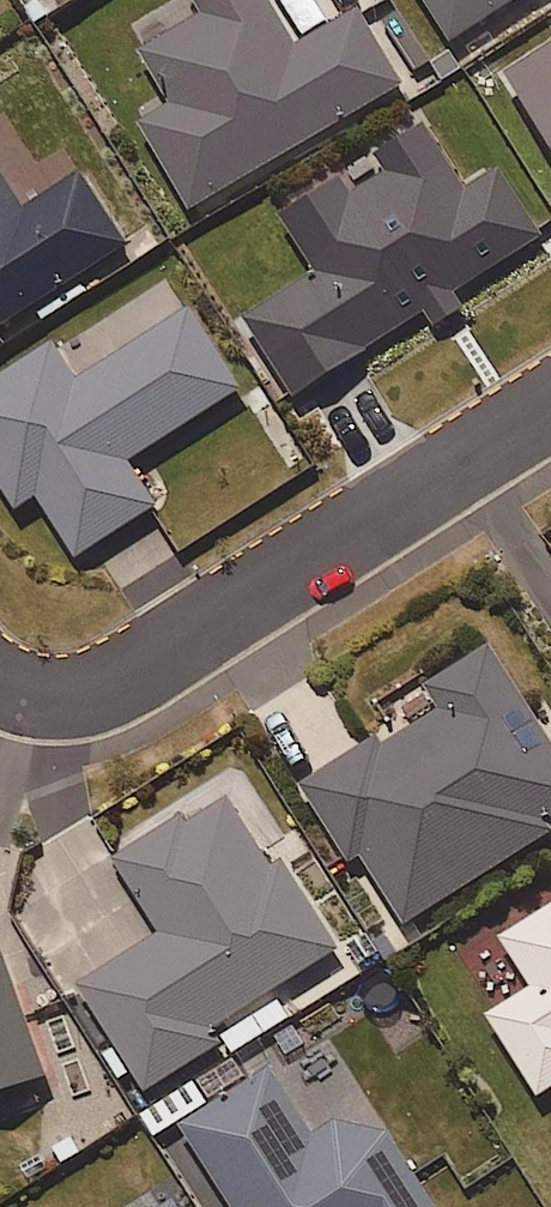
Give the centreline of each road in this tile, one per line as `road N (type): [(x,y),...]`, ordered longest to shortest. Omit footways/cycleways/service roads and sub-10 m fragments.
road 1 (residential): [(0,689),(33,703),(76,702),(119,685),(550,409)]

